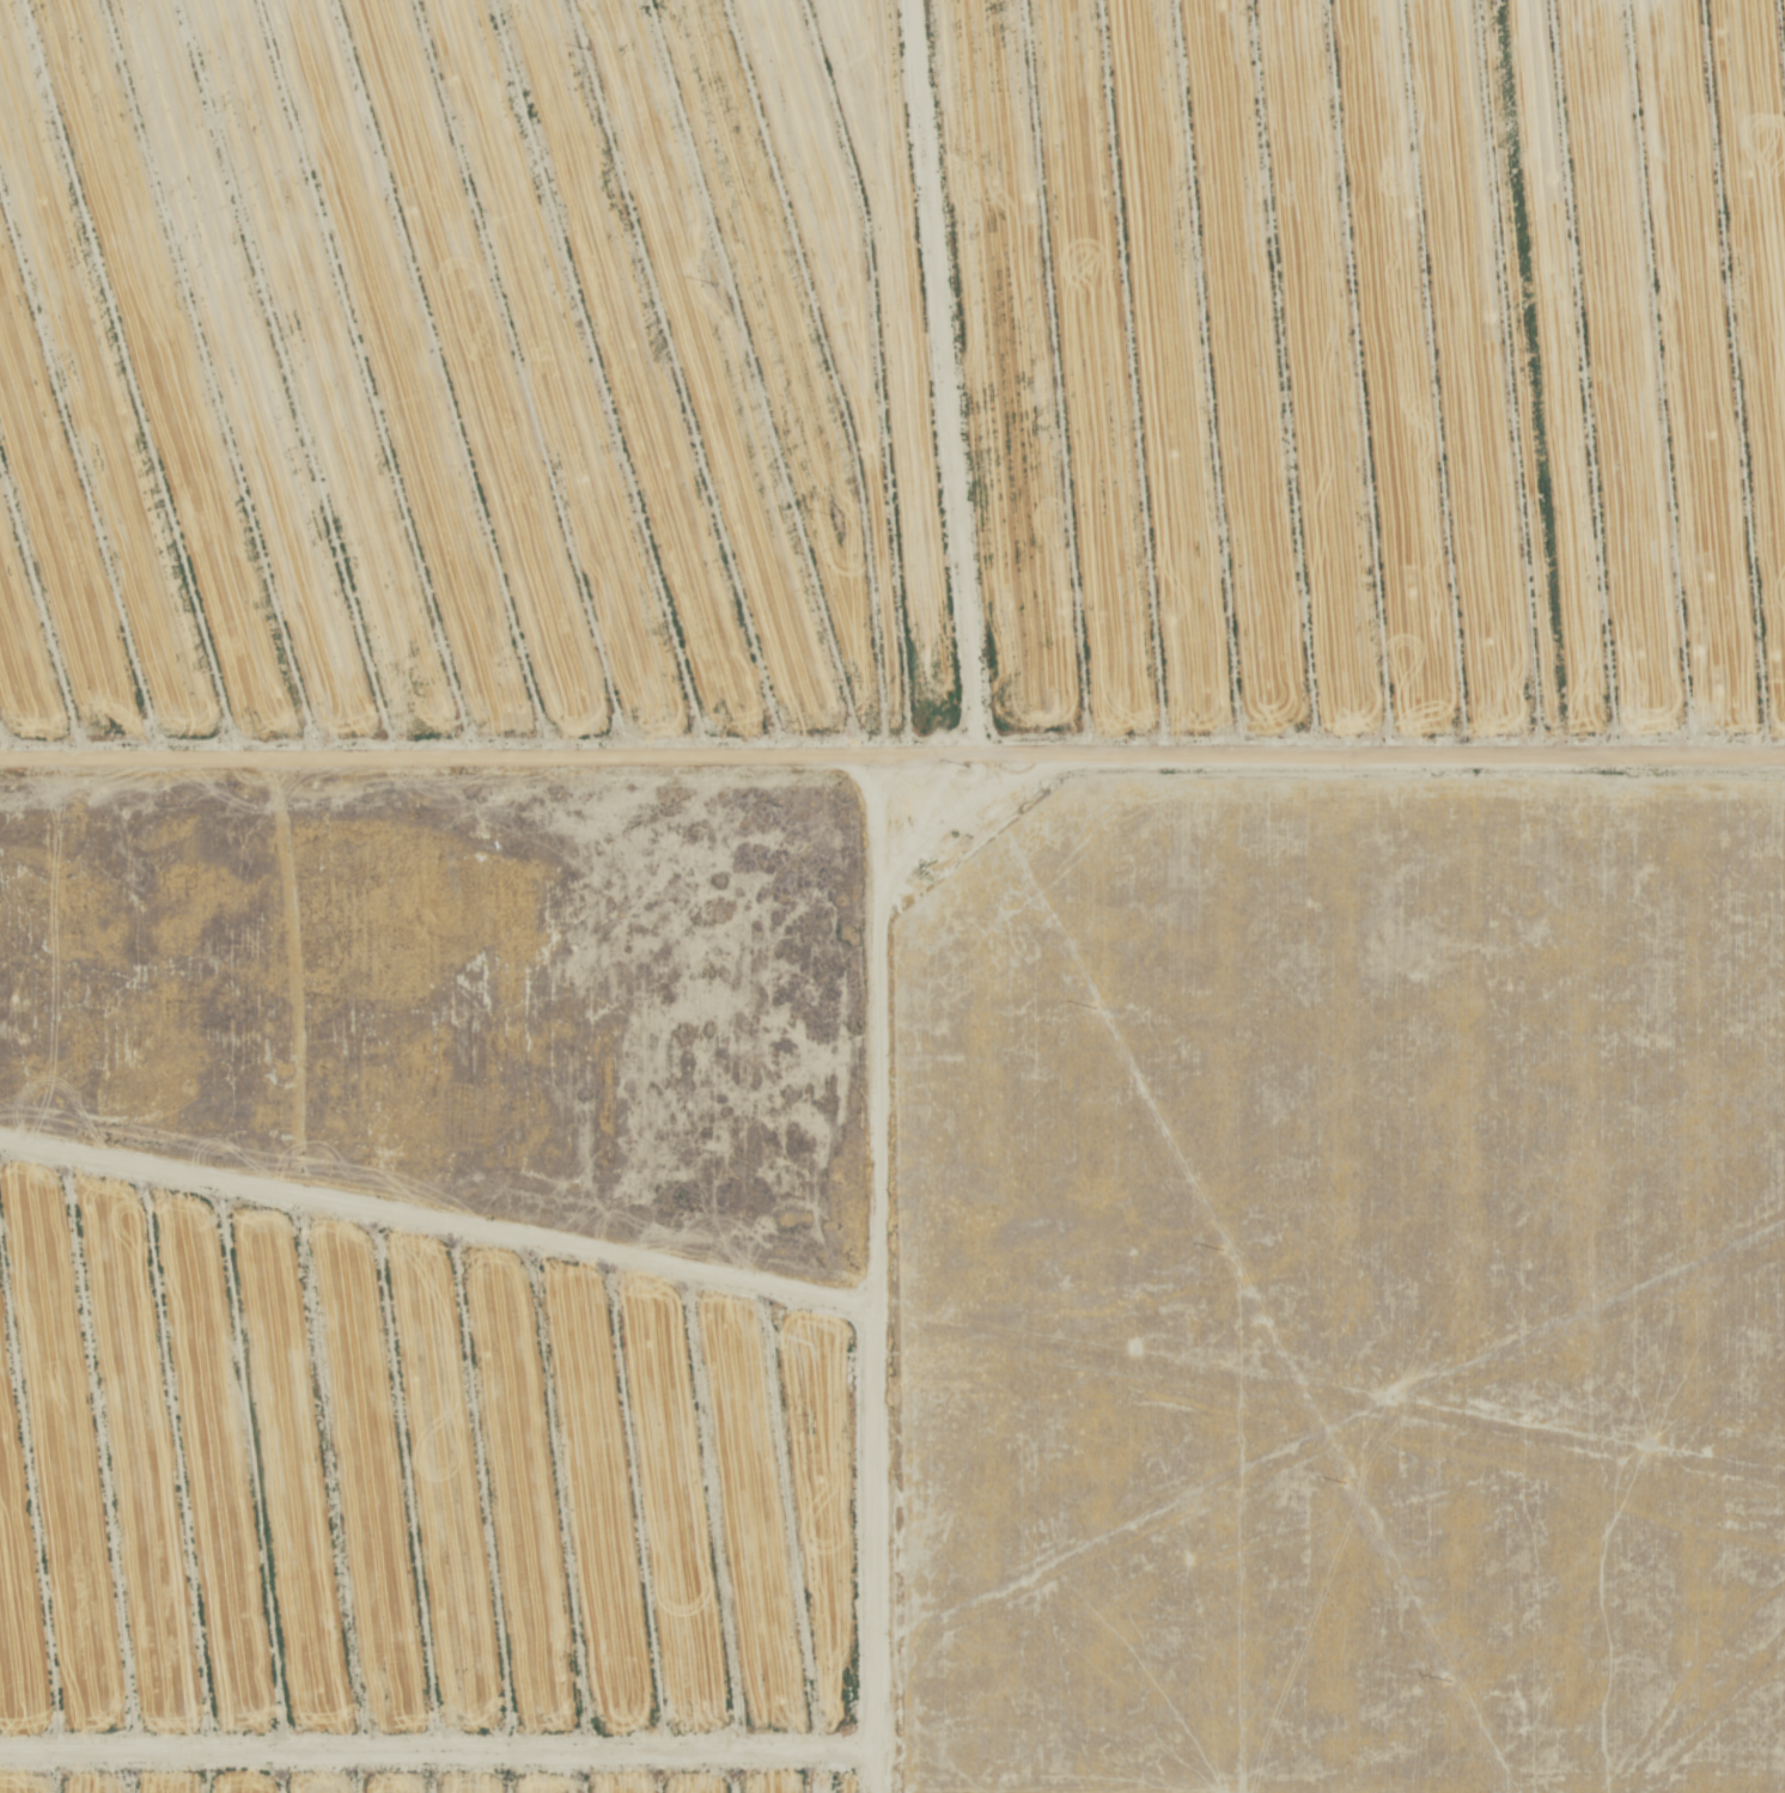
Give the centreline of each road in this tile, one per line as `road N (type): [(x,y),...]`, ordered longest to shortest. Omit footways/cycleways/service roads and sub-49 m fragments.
road 1 (track): [(1784,767),(878,766)]

